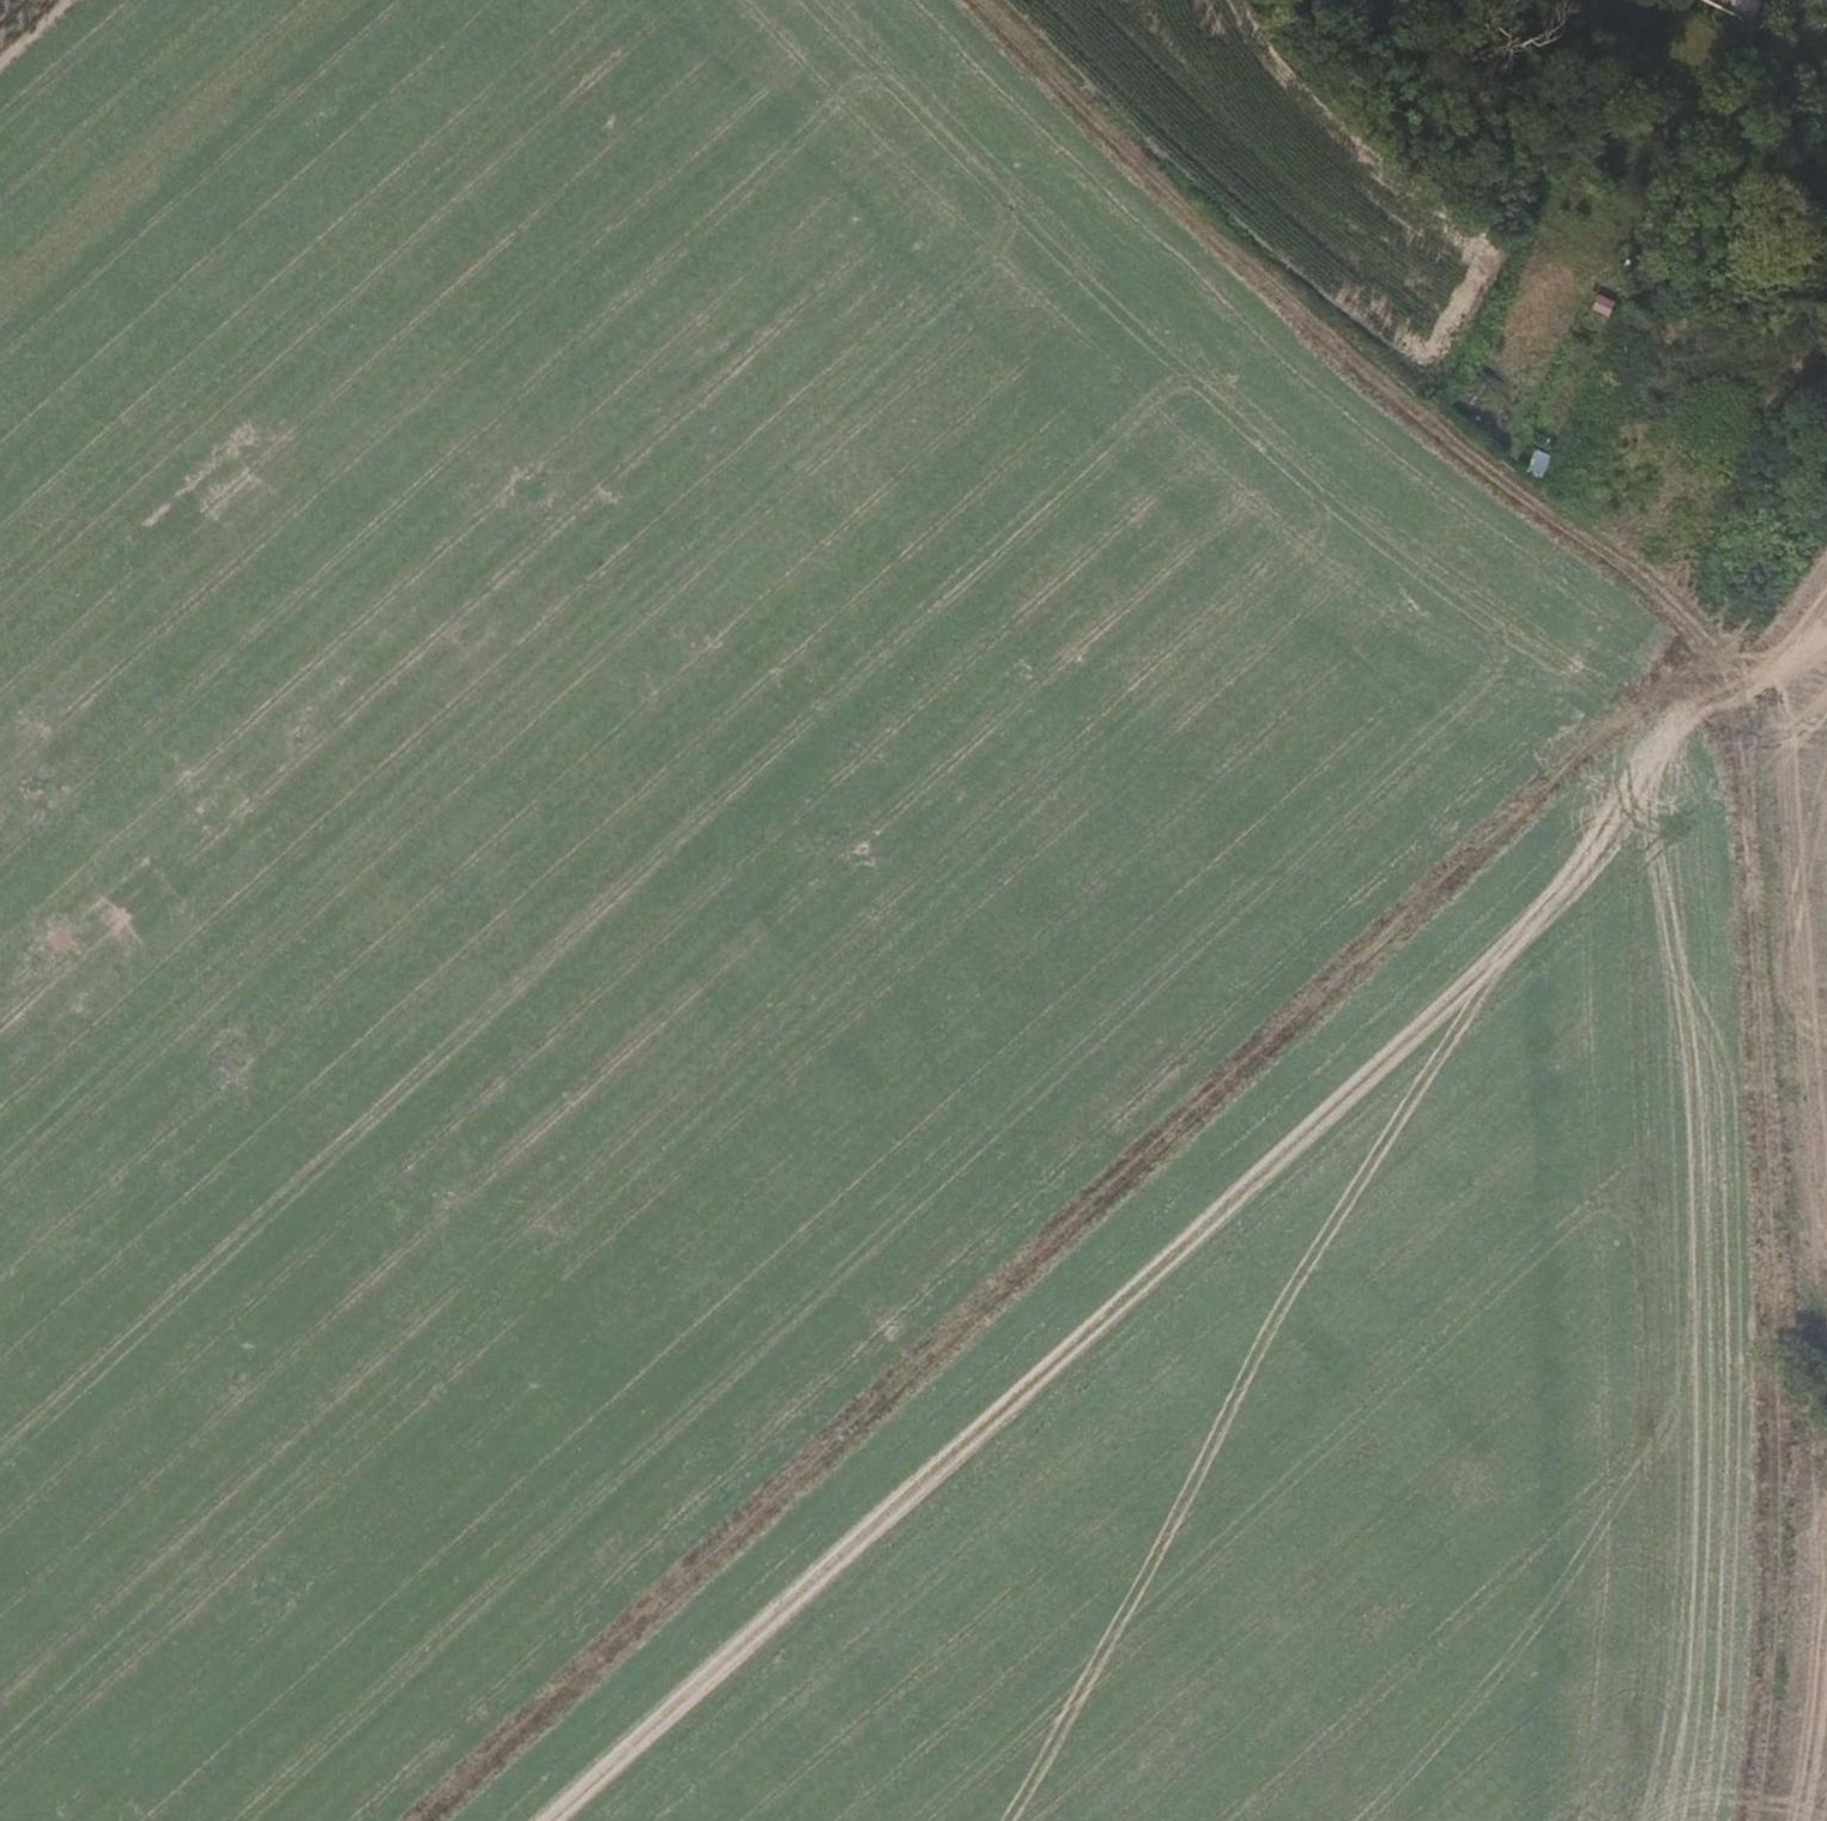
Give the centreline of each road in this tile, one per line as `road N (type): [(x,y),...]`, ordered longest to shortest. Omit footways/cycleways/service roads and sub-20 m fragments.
road 1 (track): [(422,1820),(1560,775),(1711,653)]
road 2 (track): [(1711,653),(1737,710),(1777,1430),(1774,1622),(1753,1820)]
road 3 (track): [(985,0),(1276,287),(1456,443),(1677,607),(1711,653)]

